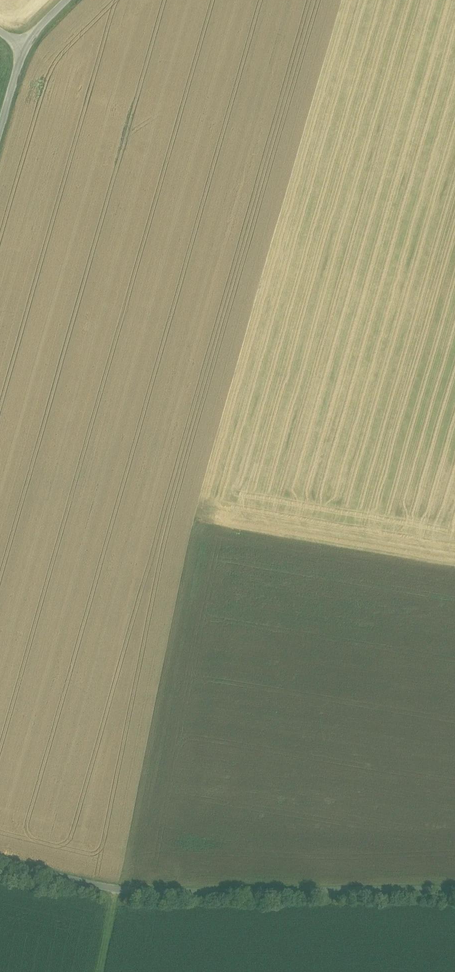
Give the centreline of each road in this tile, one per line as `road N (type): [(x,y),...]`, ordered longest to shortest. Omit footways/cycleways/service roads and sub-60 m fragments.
road 1 (residential): [(0,861),(168,906),(454,893)]
road 2 (residential): [(74,0),(38,38),(0,166)]

